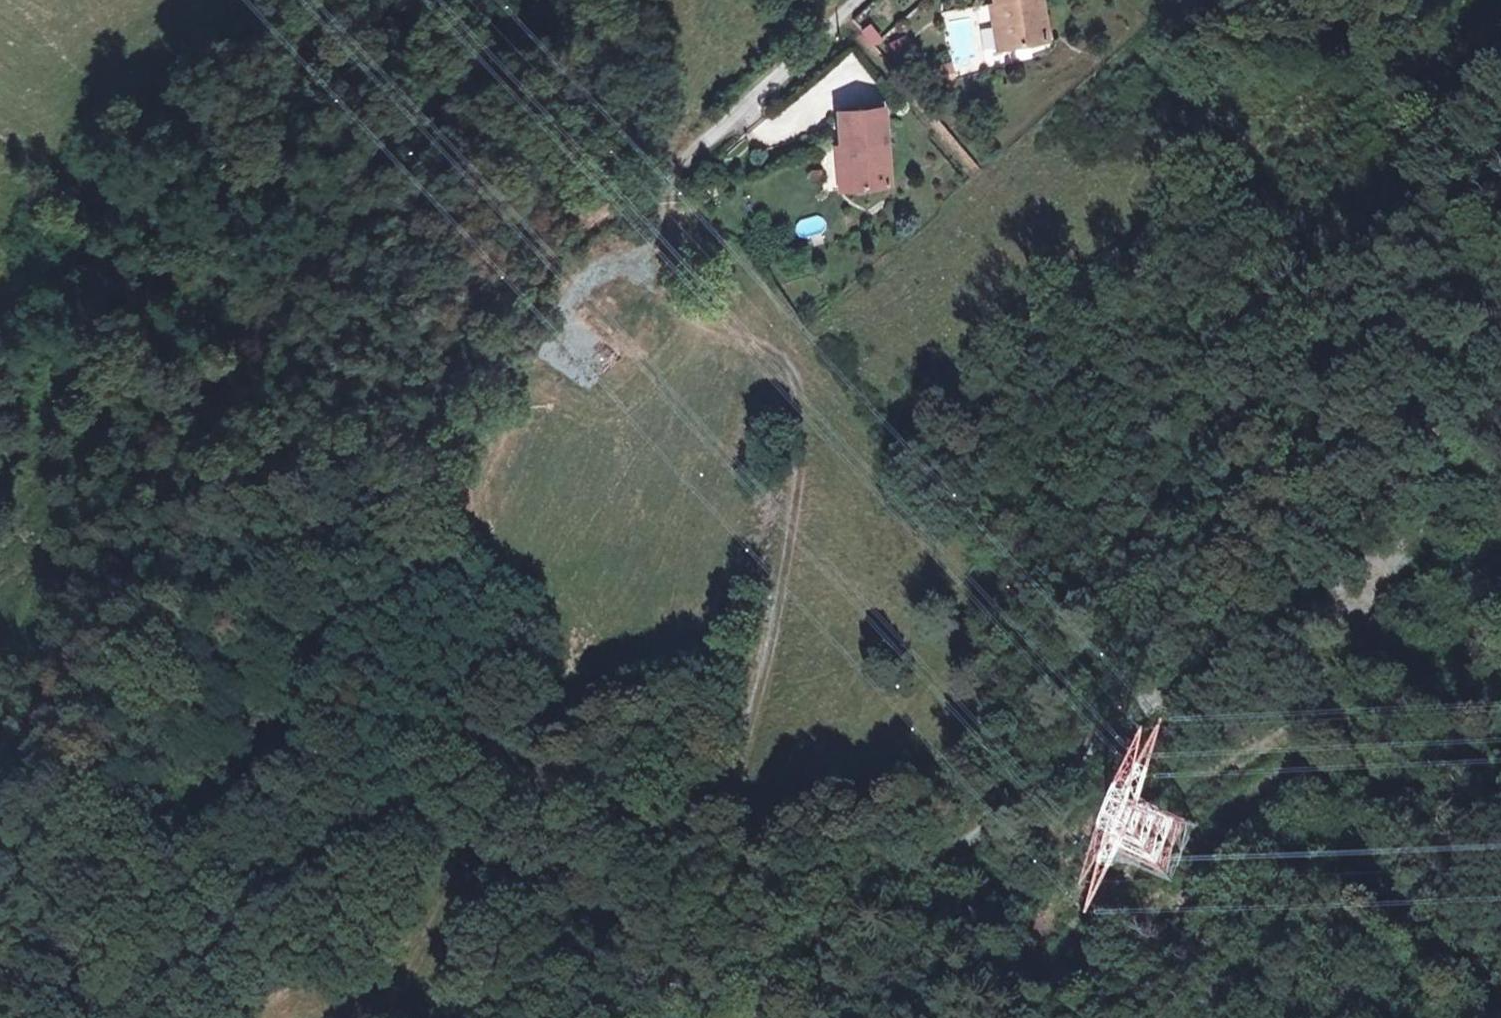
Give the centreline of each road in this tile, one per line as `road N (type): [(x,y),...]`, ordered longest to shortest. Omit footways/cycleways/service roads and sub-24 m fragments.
road 1 (track): [(0,432),(231,0)]
road 2 (unclassified): [(571,250),(776,80),(857,0)]

